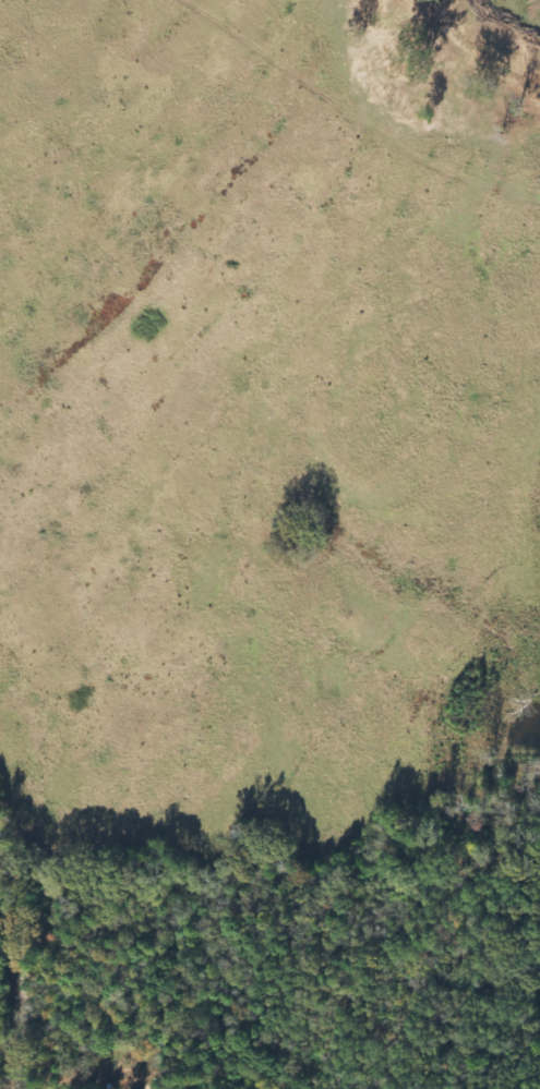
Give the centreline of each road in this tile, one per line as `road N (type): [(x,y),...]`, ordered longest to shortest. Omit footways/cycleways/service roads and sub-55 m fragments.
road 1 (residential): [(26,1088),(25,935),(0,801)]

